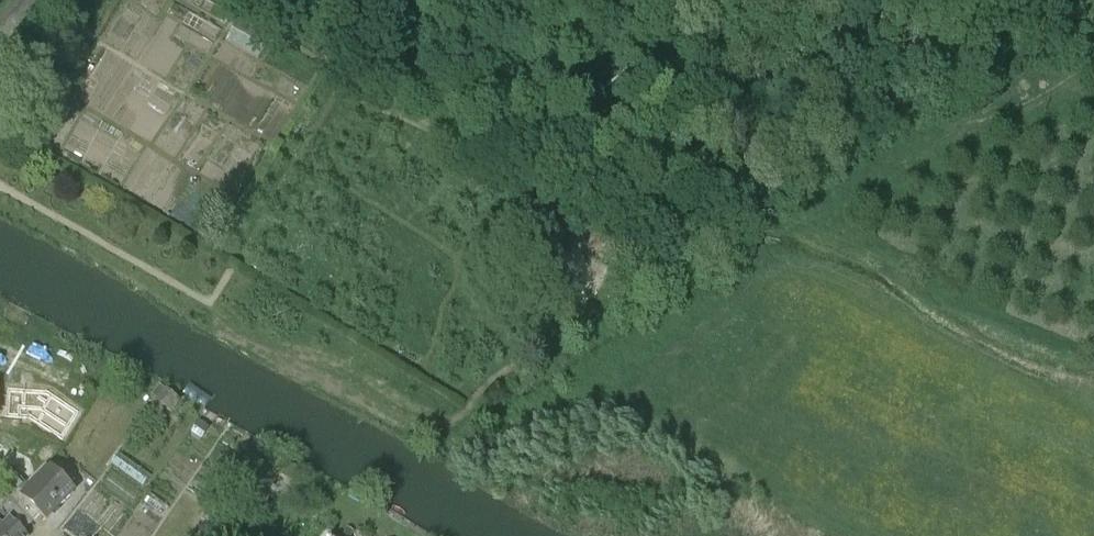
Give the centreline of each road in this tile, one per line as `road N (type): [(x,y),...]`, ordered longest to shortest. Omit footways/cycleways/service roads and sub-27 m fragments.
road 1 (track): [(324,0),(595,160),(739,215)]

